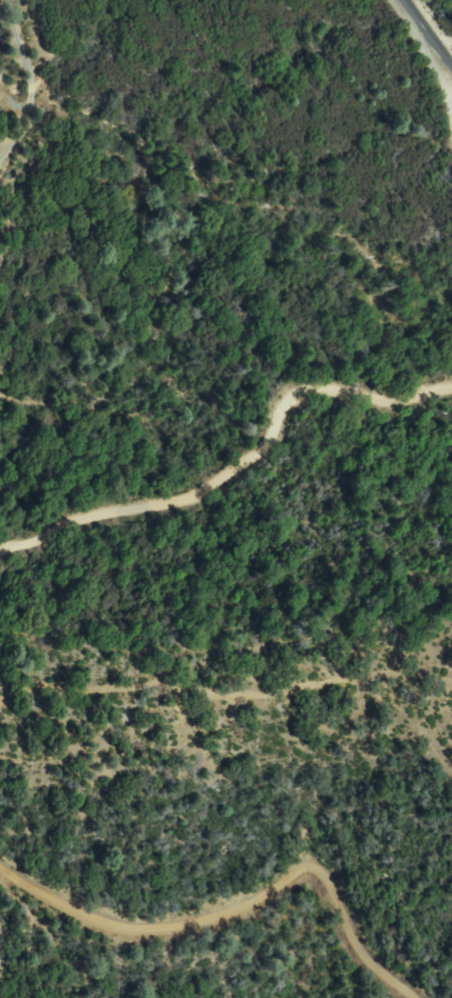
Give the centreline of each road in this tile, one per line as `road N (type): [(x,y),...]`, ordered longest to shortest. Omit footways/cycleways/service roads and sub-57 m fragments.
road 1 (track): [(408,997),(355,942),(338,873),(328,864),(313,865),(248,906),(178,927),(94,911),(0,853)]
road 2 (track): [(451,395),(389,401),(336,388),(308,392),(253,449),(210,477),(96,508),(0,547)]
road 3 (track): [(0,700),(67,684),(258,695),(451,677)]
road 4 (residential): [(8,0),(33,84),(31,112),(0,159)]

